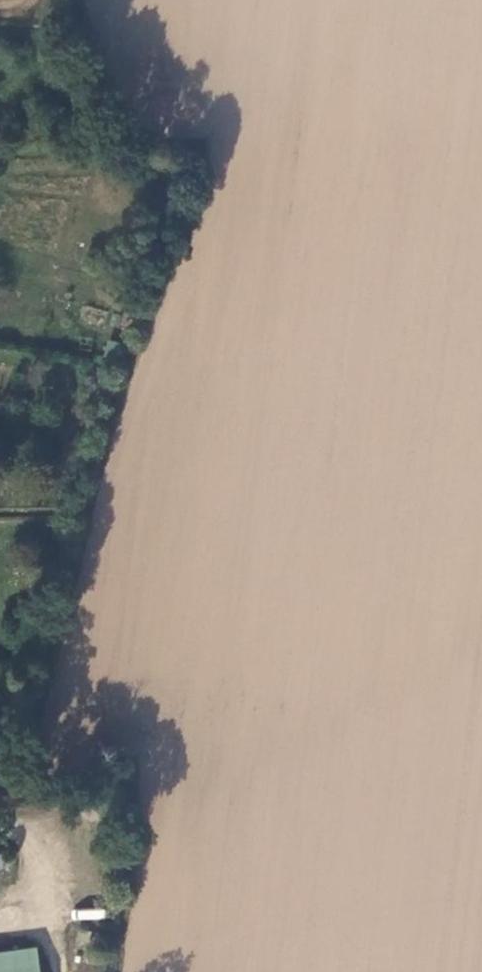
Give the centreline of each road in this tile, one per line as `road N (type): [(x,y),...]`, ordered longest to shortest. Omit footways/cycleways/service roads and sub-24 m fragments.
road 1 (track): [(0,829),(34,827),(70,971)]

